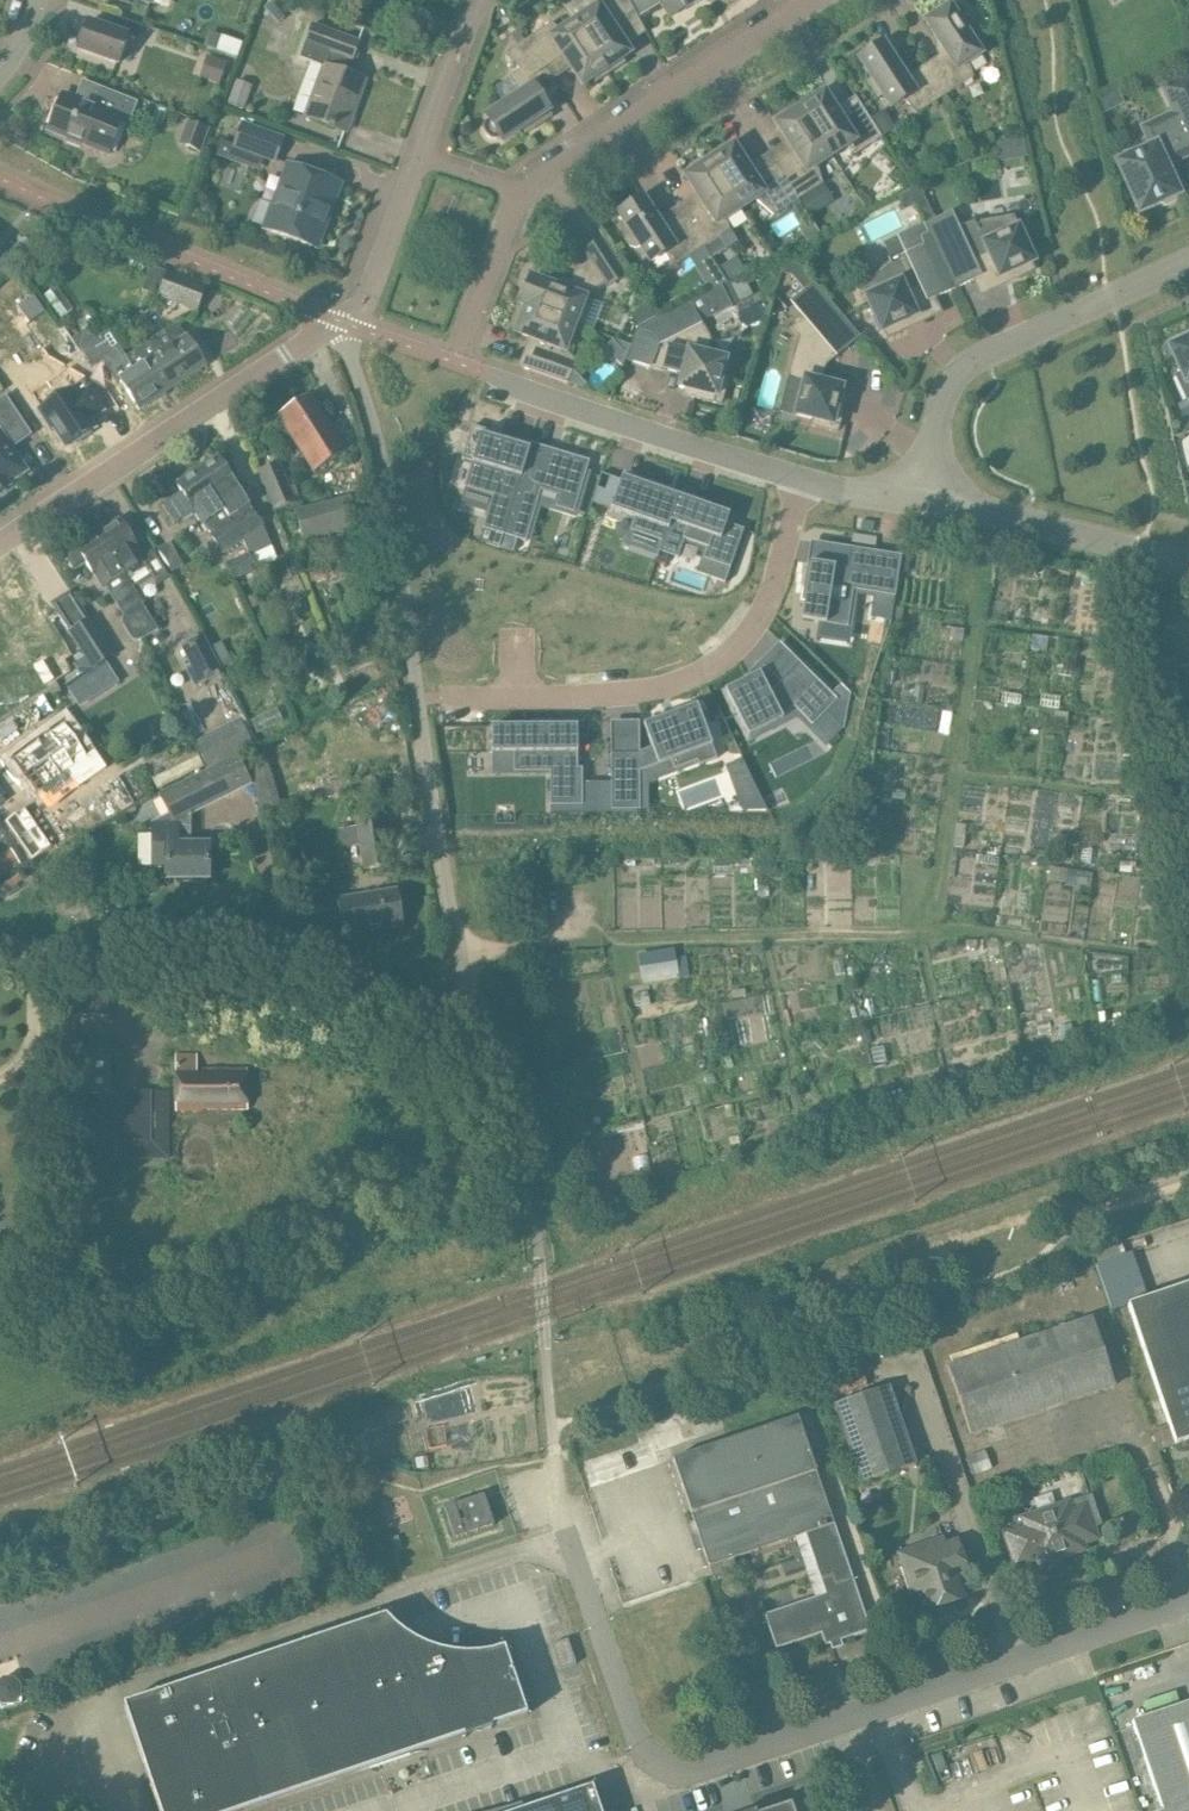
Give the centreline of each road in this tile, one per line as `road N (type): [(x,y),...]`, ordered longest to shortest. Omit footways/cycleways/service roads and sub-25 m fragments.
road 1 (residential): [(1188,1604),(680,1773),(650,1760),(641,1746),(564,1522),(555,1456)]
road 2 (residential): [(472,1011),(385,474),(341,322)]
road 3 (residential): [(454,362),(523,192),(819,0)]
road 4 (residential): [(804,481),(769,607),(748,642),(695,680),(632,695),(440,697)]
road 5 (residential): [(472,1011),(447,1013),(307,949),(254,942),(0,947)]
road 6 (residential): [(0,541),(341,322)]
road 7 (residential): [(933,502),(940,426),(960,372),(1188,265)]
road 8 (residential): [(341,322),(367,295),(477,0)]
road 9 (residential): [(480,371),(520,391),(804,481)]
road 10 (residential): [(933,502),(1188,566)]
road 11 (residential): [(804,481),(933,502)]

